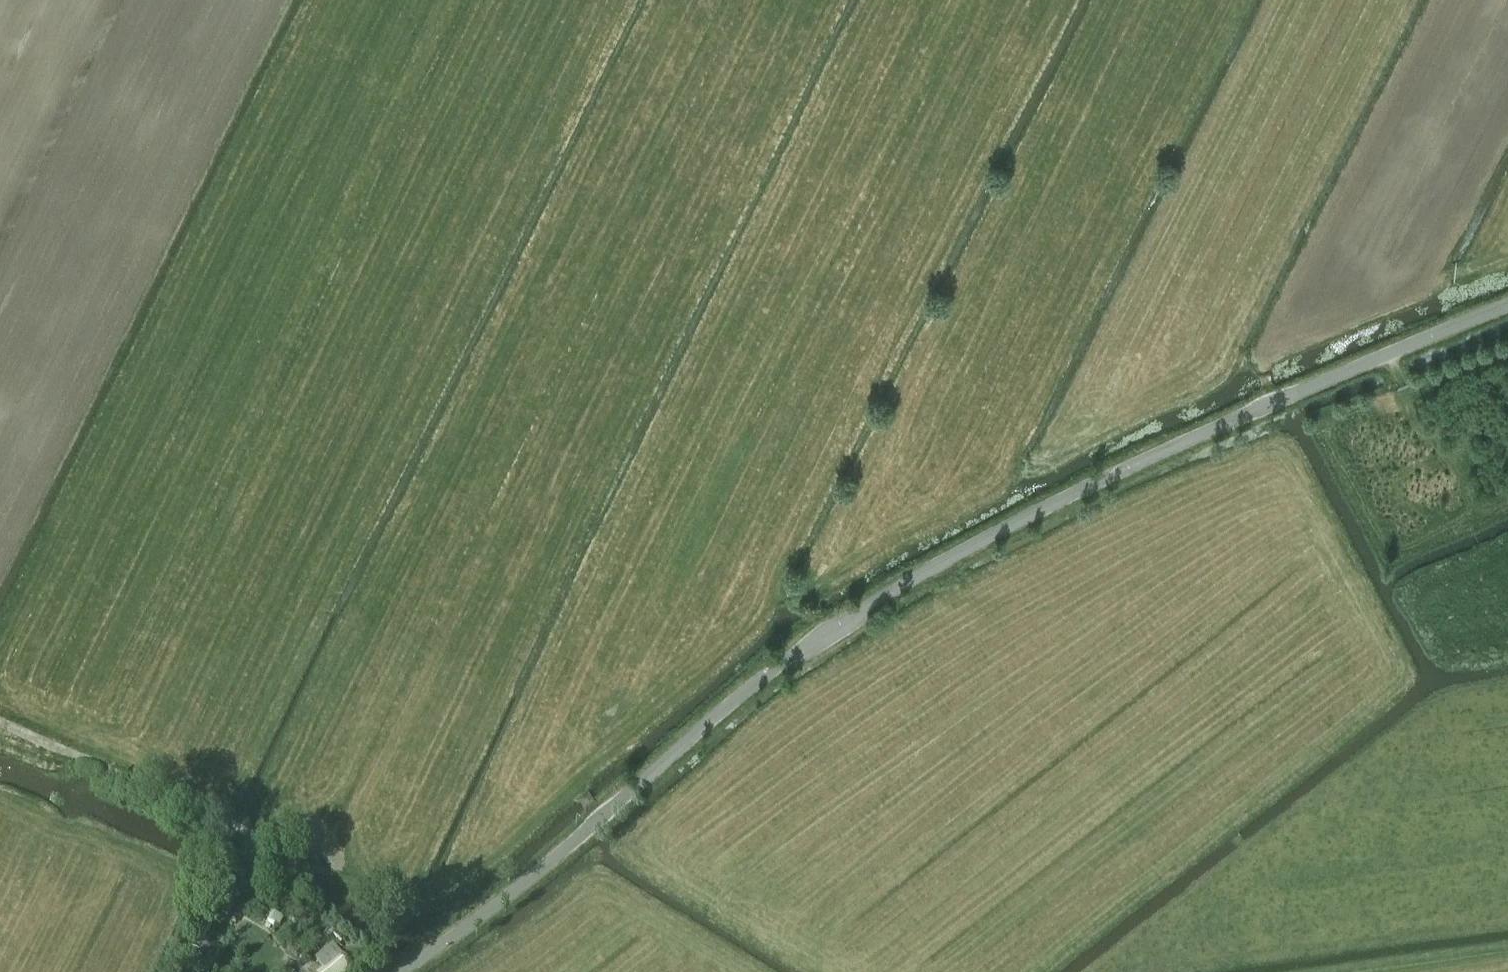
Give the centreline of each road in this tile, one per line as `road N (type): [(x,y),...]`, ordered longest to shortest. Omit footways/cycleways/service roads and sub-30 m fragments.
road 1 (unclassified): [(407,968),(527,889),(680,752),(882,588),(1305,388),(1507,314)]
road 2 (track): [(386,897),(0,723)]

